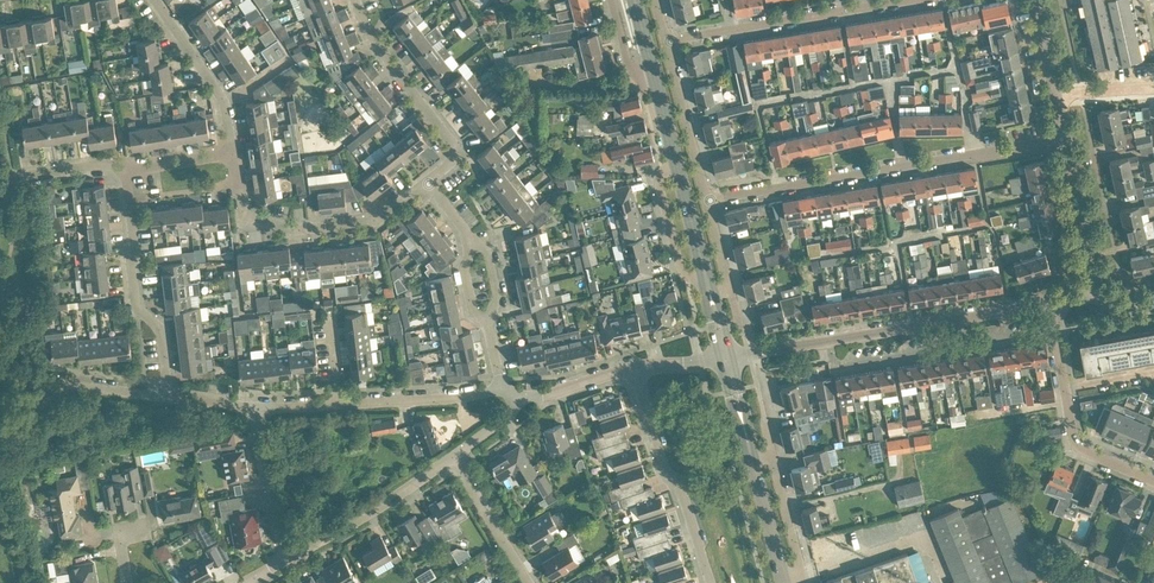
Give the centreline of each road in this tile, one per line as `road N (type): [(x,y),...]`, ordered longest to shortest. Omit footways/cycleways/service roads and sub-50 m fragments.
road 1 (residential): [(707,200),(1064,138)]
road 2 (residential): [(724,359),(1050,304)]
road 3 (residential): [(428,181),(381,220),(299,231),(240,205),(231,153)]
road 4 (residential): [(666,41),(905,0)]
road 5 (residential): [(169,396),(161,328),(138,308),(123,172)]
road 6 (residential): [(710,582),(632,367)]
road 7 (residential): [(428,181),(455,149),(373,43),(353,0)]
road 8 (residential): [(286,560),(455,455)]
road 9 (residential): [(231,153),(225,101),(153,0)]
road 10 (unclassified): [(666,41),(707,200)]
road 11 (residential): [(341,404),(452,399),(501,387)]
road 12 (secondary): [(671,156),(633,0)]
road 13 (residential): [(1098,293),(1064,138)]
road 14 (residential): [(286,560),(254,406)]
road 15 (unclassified): [(707,293),(680,272),(672,249),(658,181),(671,156)]
road 16 (unclassified): [(790,582),(799,560),(771,454),(749,450)]
road 17 (residential): [(531,582),(455,455)]
road 18 (residential): [(1153,482),(1084,451),(1064,387)]
road 19 (secondary): [(707,293),(671,156)]
road 20 (secondary): [(784,582),(749,450)]
road 21 (residential): [(123,172),(104,162),(36,169),(0,190)]

